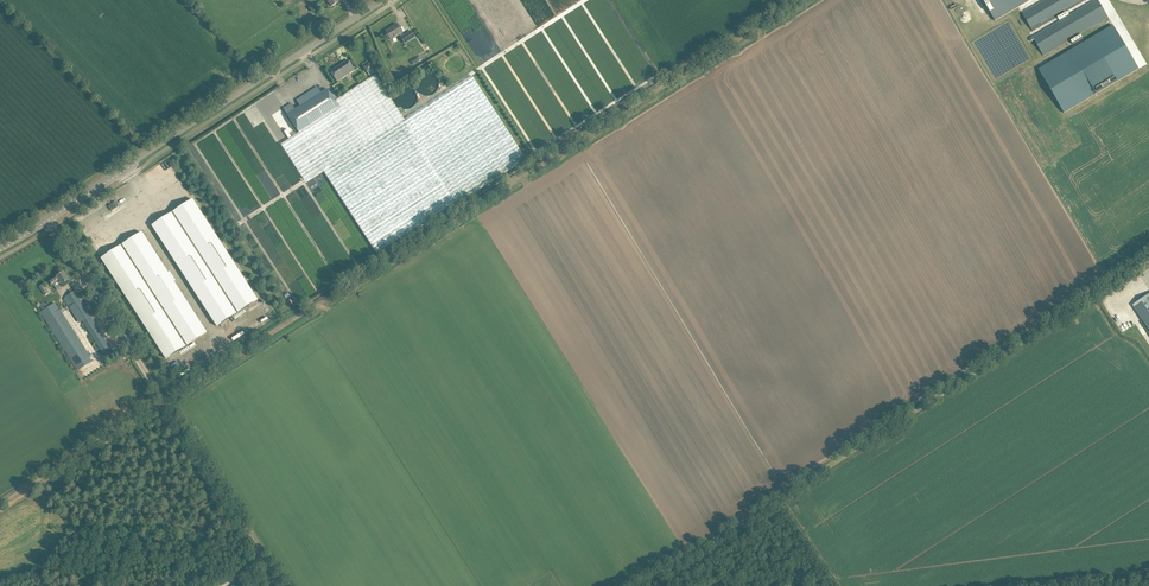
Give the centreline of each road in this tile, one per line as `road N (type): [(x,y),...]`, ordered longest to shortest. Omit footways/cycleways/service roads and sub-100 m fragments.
road 1 (track): [(803,0),(0,513)]
road 2 (track): [(648,585),(1148,260)]
road 3 (unclassified): [(283,585),(53,221)]
road 4 (tertiary): [(53,221),(390,0)]

